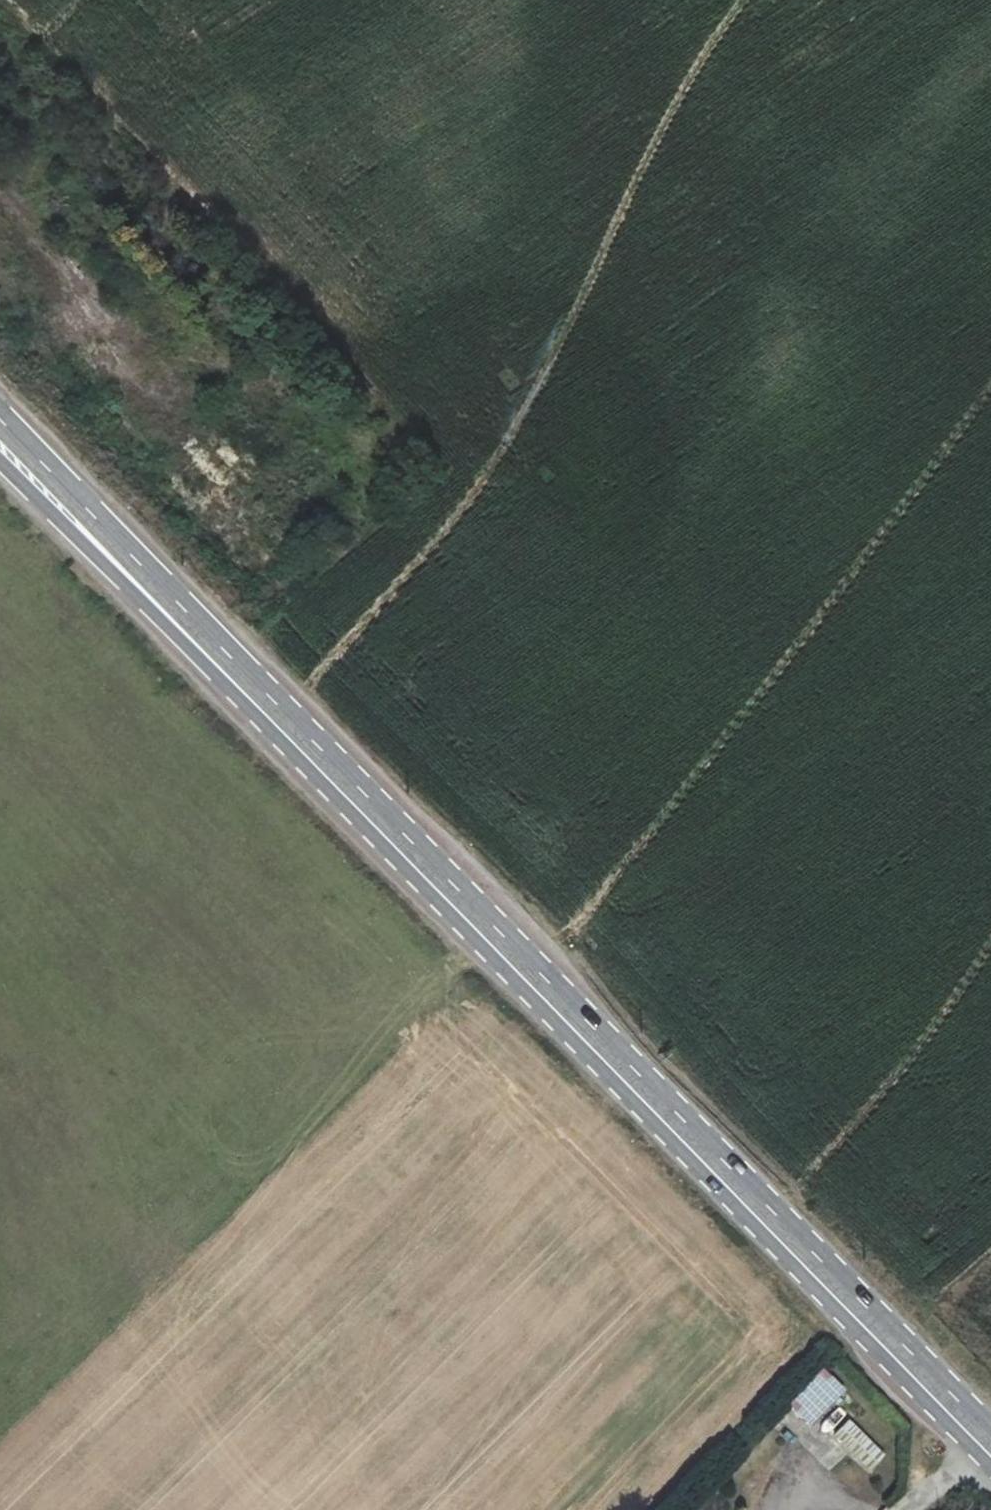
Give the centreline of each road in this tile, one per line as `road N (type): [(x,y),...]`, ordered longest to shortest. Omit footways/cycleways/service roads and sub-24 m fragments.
road 1 (primary): [(0,435),(990,1436)]

